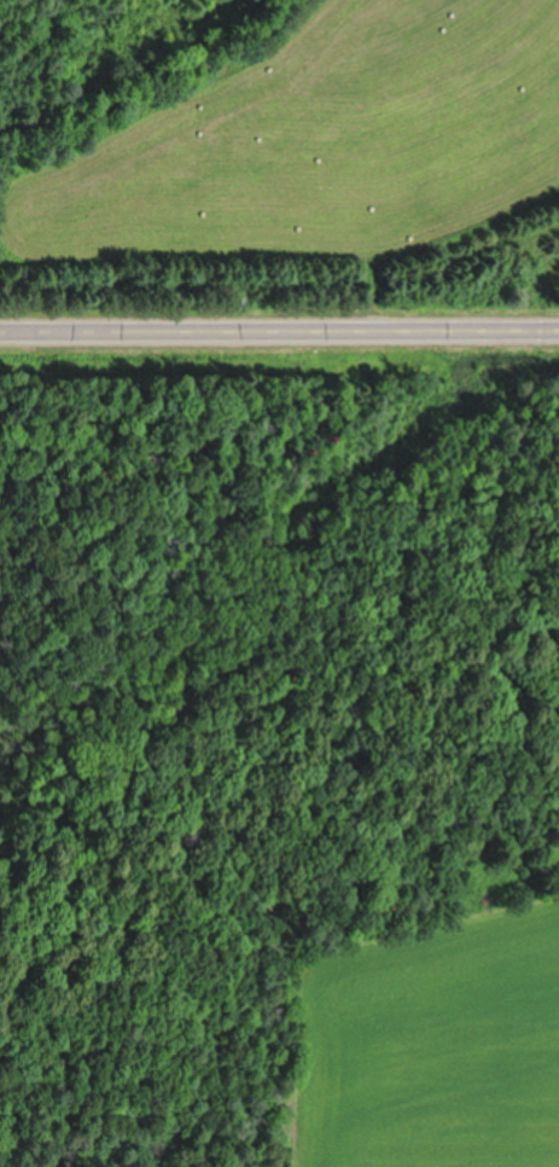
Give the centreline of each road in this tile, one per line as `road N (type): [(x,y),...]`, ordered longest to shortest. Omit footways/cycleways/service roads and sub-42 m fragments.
road 1 (secondary): [(0,325),(558,328)]

